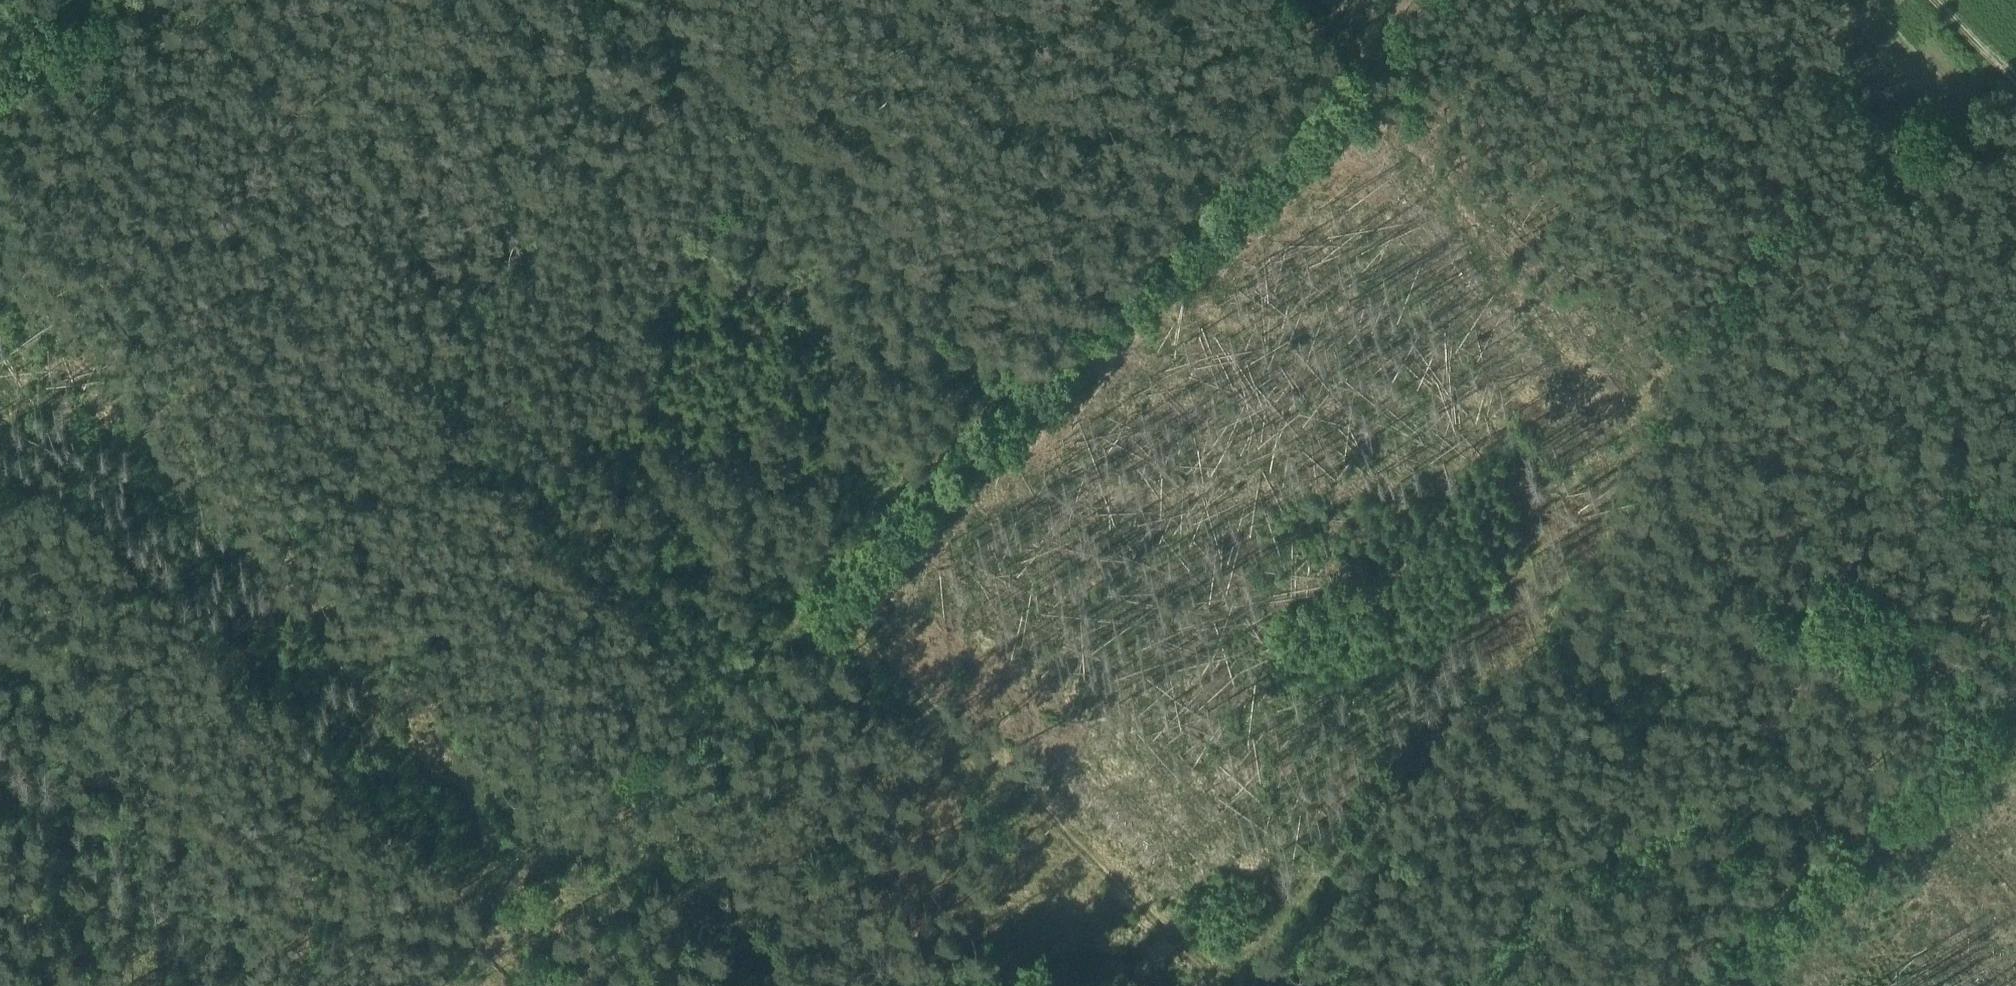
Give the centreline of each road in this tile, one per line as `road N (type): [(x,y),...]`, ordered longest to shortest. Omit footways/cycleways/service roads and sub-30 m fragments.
road 1 (track): [(815,595),(1410,0)]
road 2 (track): [(1232,985),(938,699),(815,595)]
road 3 (track): [(441,957),(815,595)]
road 4 (track): [(1748,985),(2015,725)]
road 5 (track): [(89,0),(0,87)]

